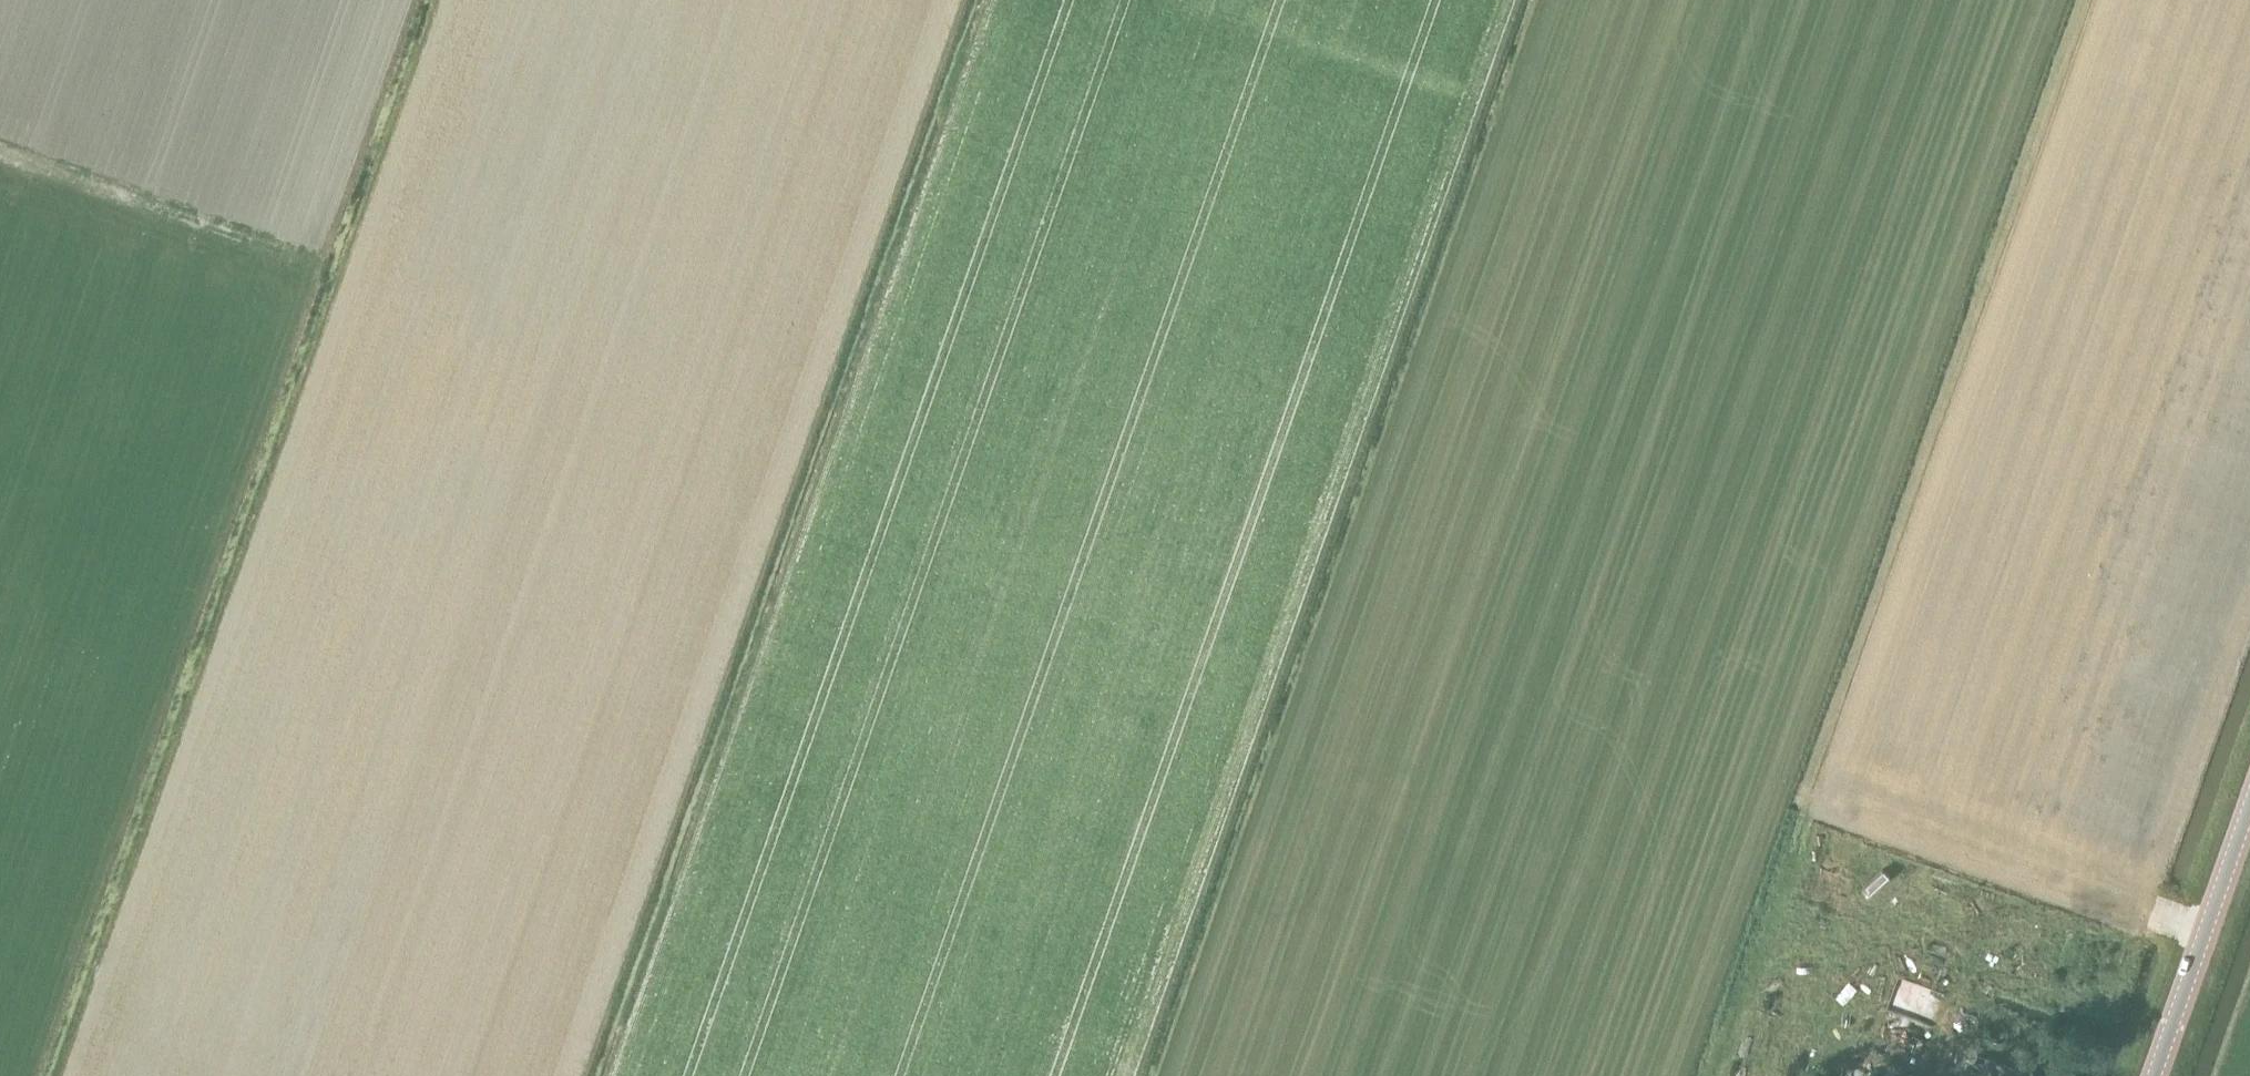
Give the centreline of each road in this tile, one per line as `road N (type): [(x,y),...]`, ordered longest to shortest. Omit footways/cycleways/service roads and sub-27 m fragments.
road 1 (tertiary): [(2156,1075),(2249,809)]

